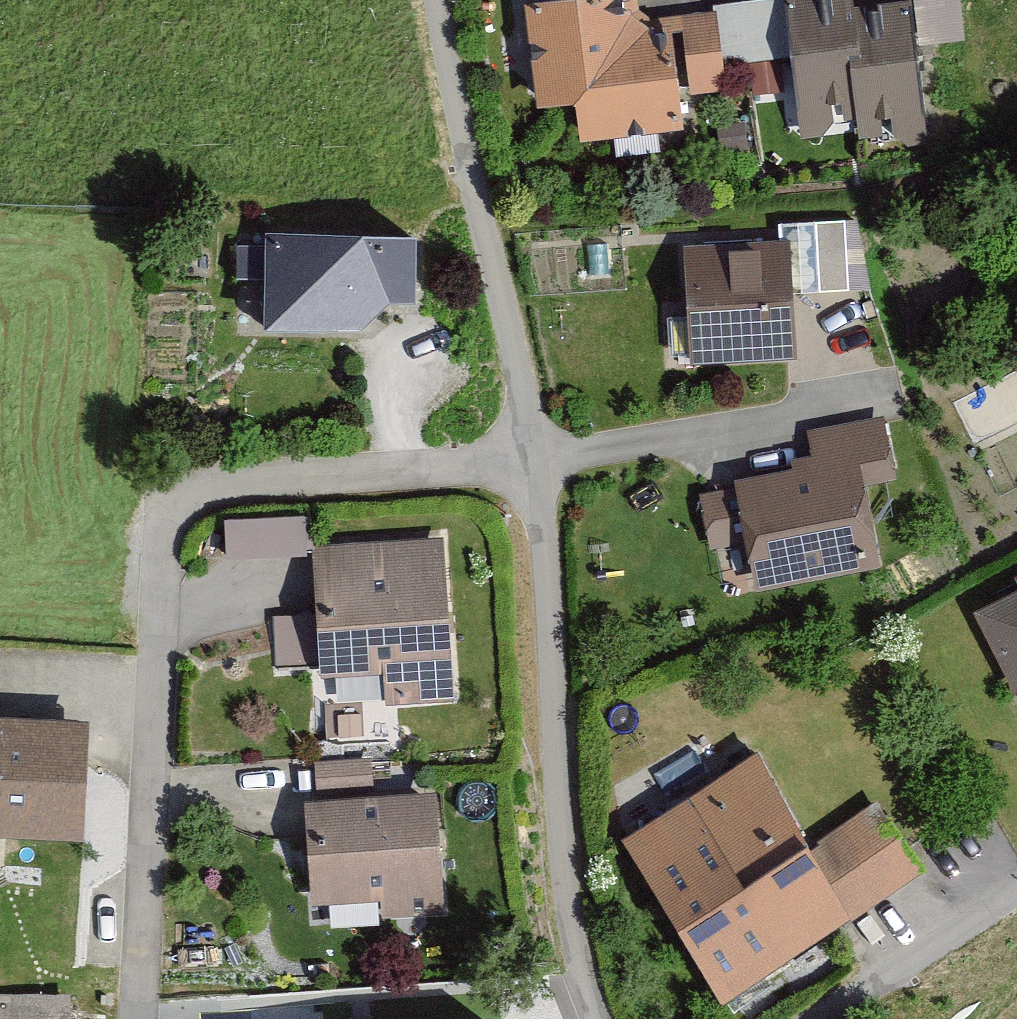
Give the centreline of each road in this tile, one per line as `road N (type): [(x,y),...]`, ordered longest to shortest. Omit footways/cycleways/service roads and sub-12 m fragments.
road 1 (residential): [(524,464),(231,484),(179,507),(162,557),(136,1018)]
road 2 (residential): [(597,1018),(575,968),(524,464)]
road 3 (residential): [(524,464),(436,0)]
road 4 (residential): [(823,1018),(1016,898)]

